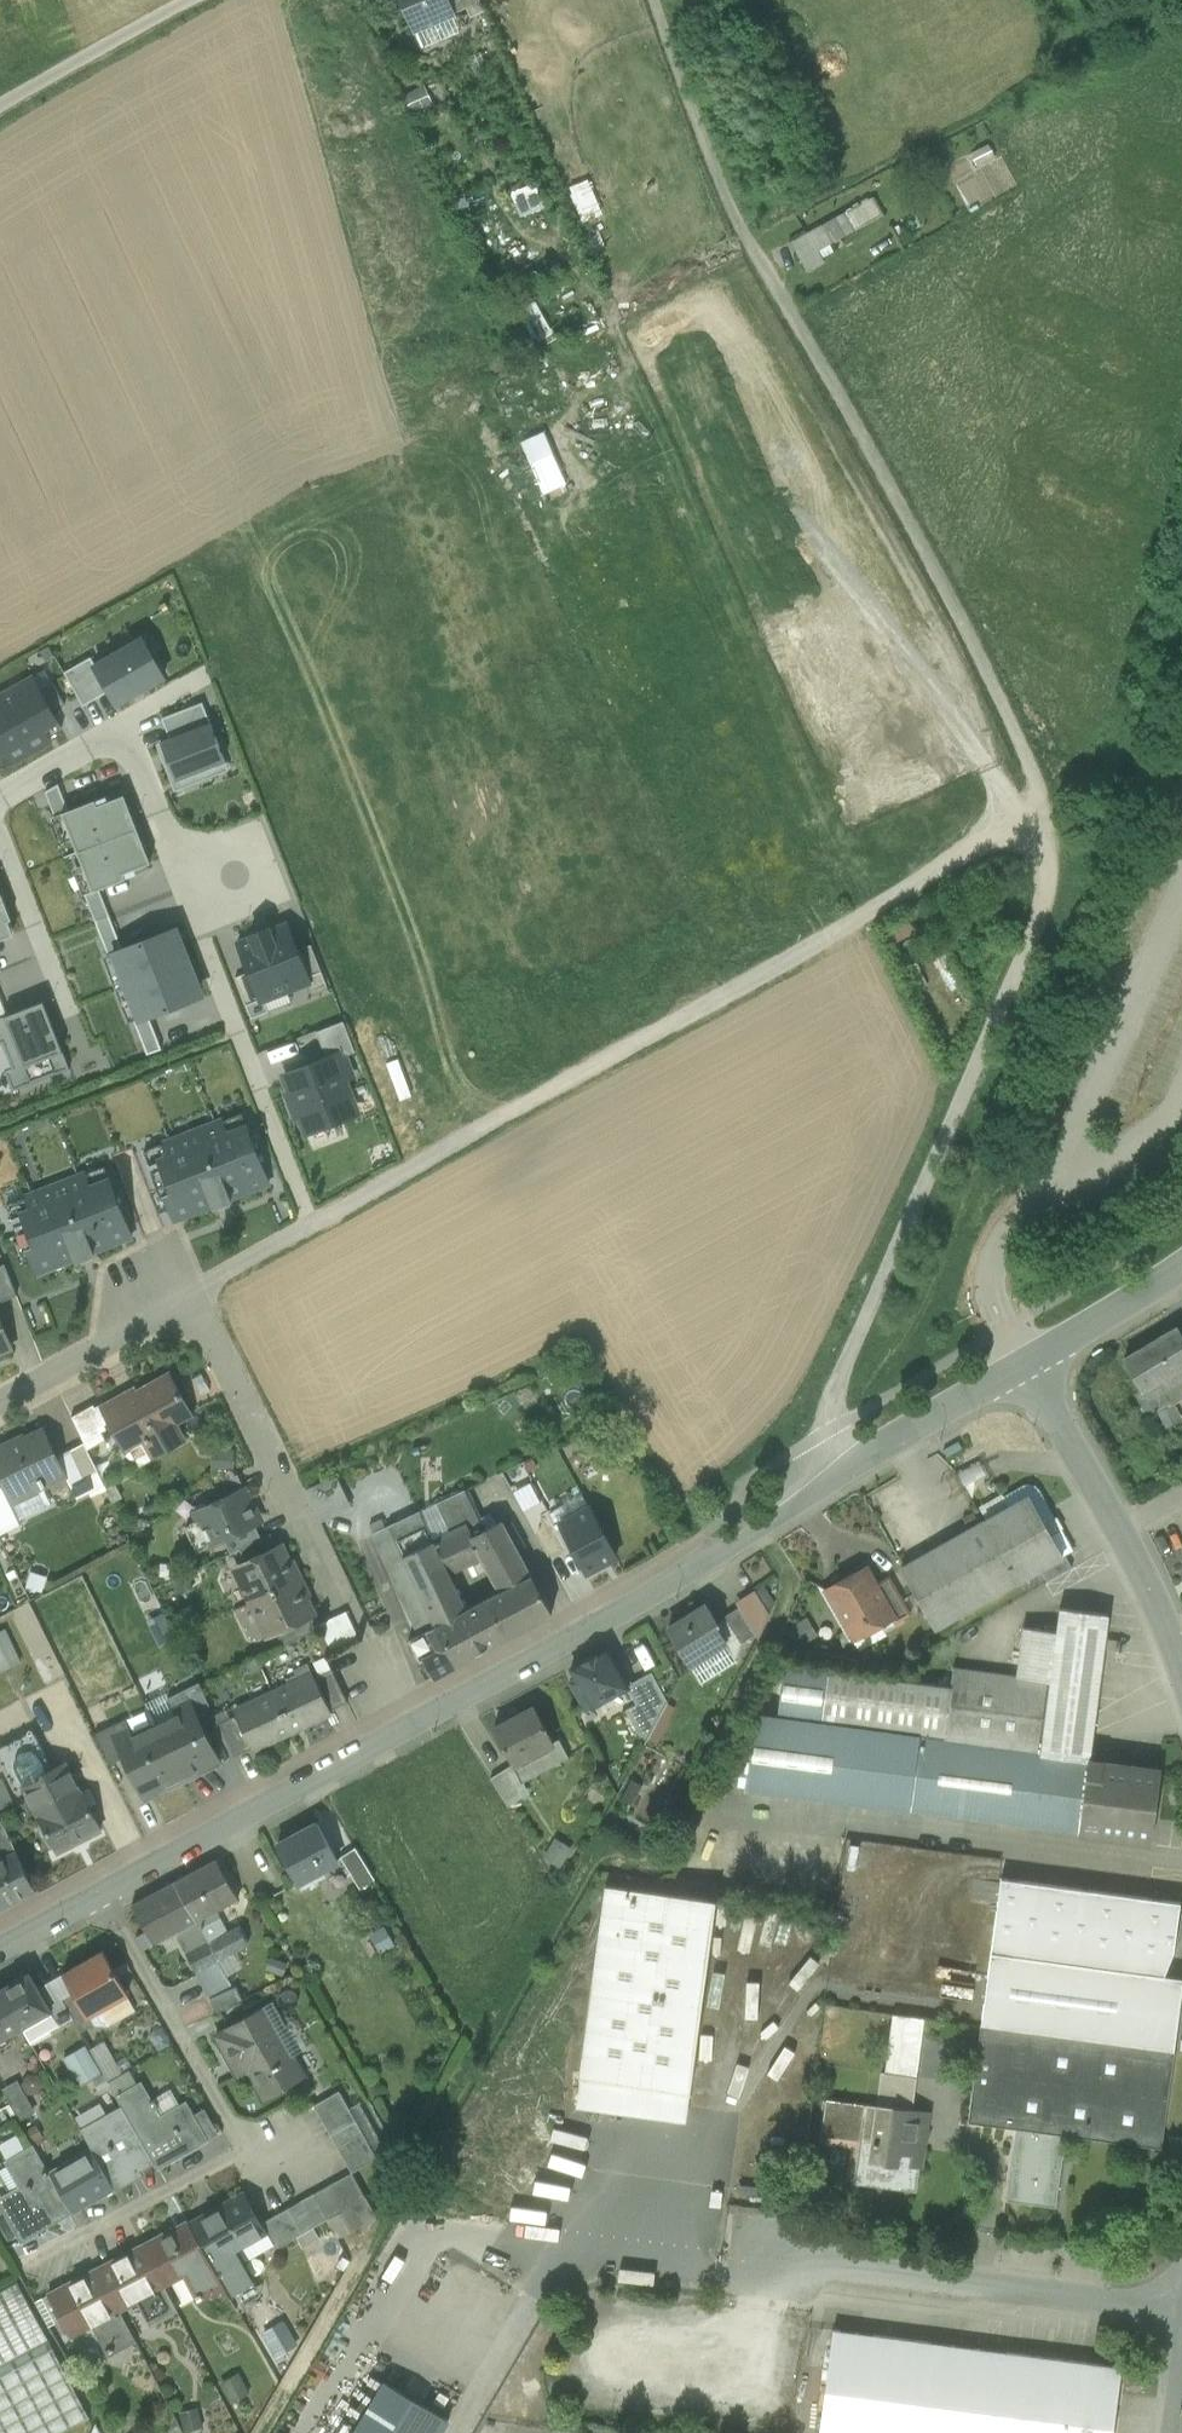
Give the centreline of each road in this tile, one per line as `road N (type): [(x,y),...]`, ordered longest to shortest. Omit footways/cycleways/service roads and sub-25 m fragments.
road 1 (tertiary): [(0,1950),(633,1607),(853,1463),(1026,1364)]
road 2 (track): [(311,1221),(1019,836),(1048,828)]
road 3 (track): [(853,1463),(832,1429),(838,1384),(1042,910),(1048,828)]
road 4 (track): [(1048,828),(1028,758),(756,242)]
road 5 (residential): [(0,795),(98,739),(128,747),(311,1221)]
road 6 (residential): [(1181,2311),(765,2257)]
road 7 (residential): [(195,1293),(367,1634)]
road 8 (residential): [(1181,1649),(1026,1364)]
road 9 (track): [(756,242),(502,384)]
road 10 (track): [(654,0),(701,141),(756,242)]
road 11 (residential): [(0,1402),(195,1293)]
road 12 (residential): [(0,108),(190,0)]
road 13 (tertiary): [(1026,1364),(1181,1271)]
road 14 (residential): [(195,1293),(311,1221)]

